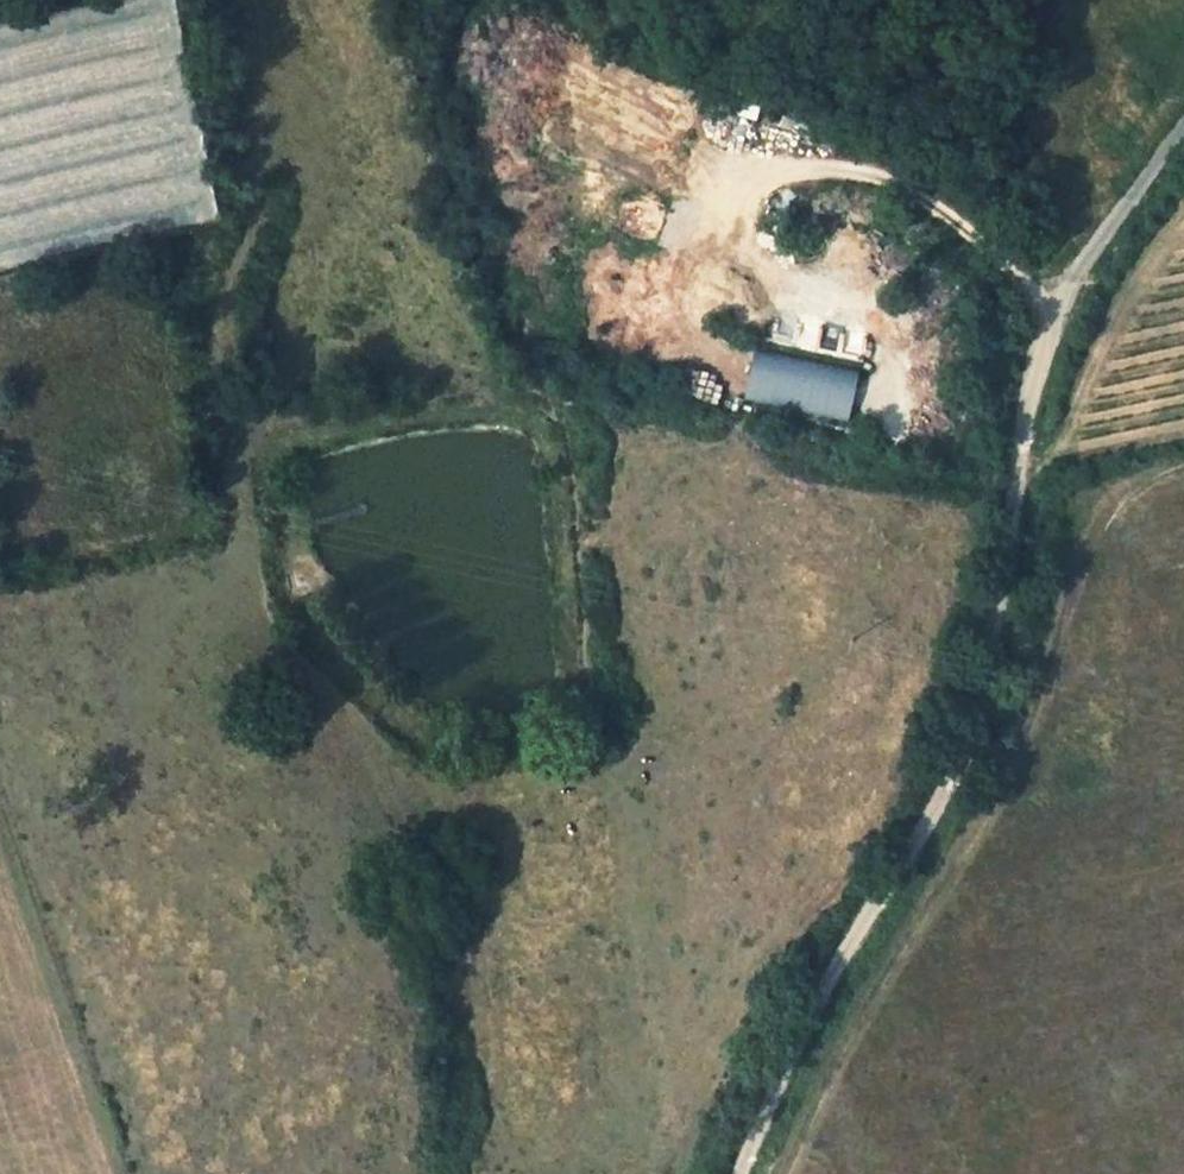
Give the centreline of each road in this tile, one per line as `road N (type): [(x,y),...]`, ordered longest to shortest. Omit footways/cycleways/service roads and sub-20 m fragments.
road 1 (track): [(790,1173),(869,1003),(990,801),(1113,487),(1157,460),(1183,456)]
road 2 (track): [(122,1173),(0,828)]

